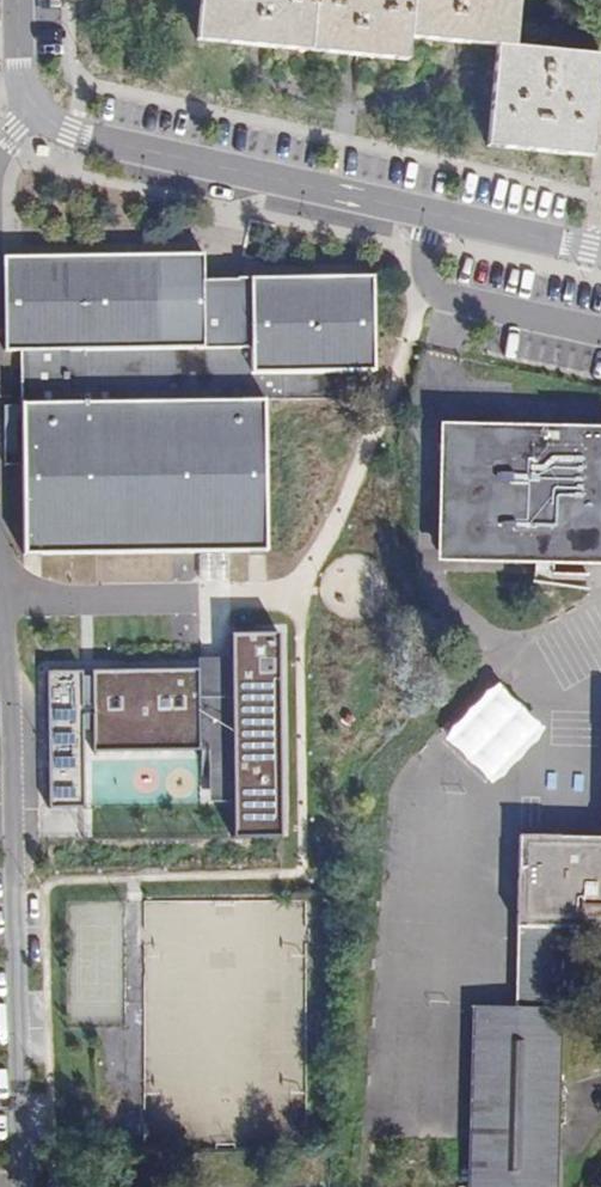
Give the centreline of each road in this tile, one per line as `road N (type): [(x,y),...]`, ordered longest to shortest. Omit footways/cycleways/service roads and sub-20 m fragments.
road 1 (residential): [(600,252),(67,133),(26,85),(18,0)]

